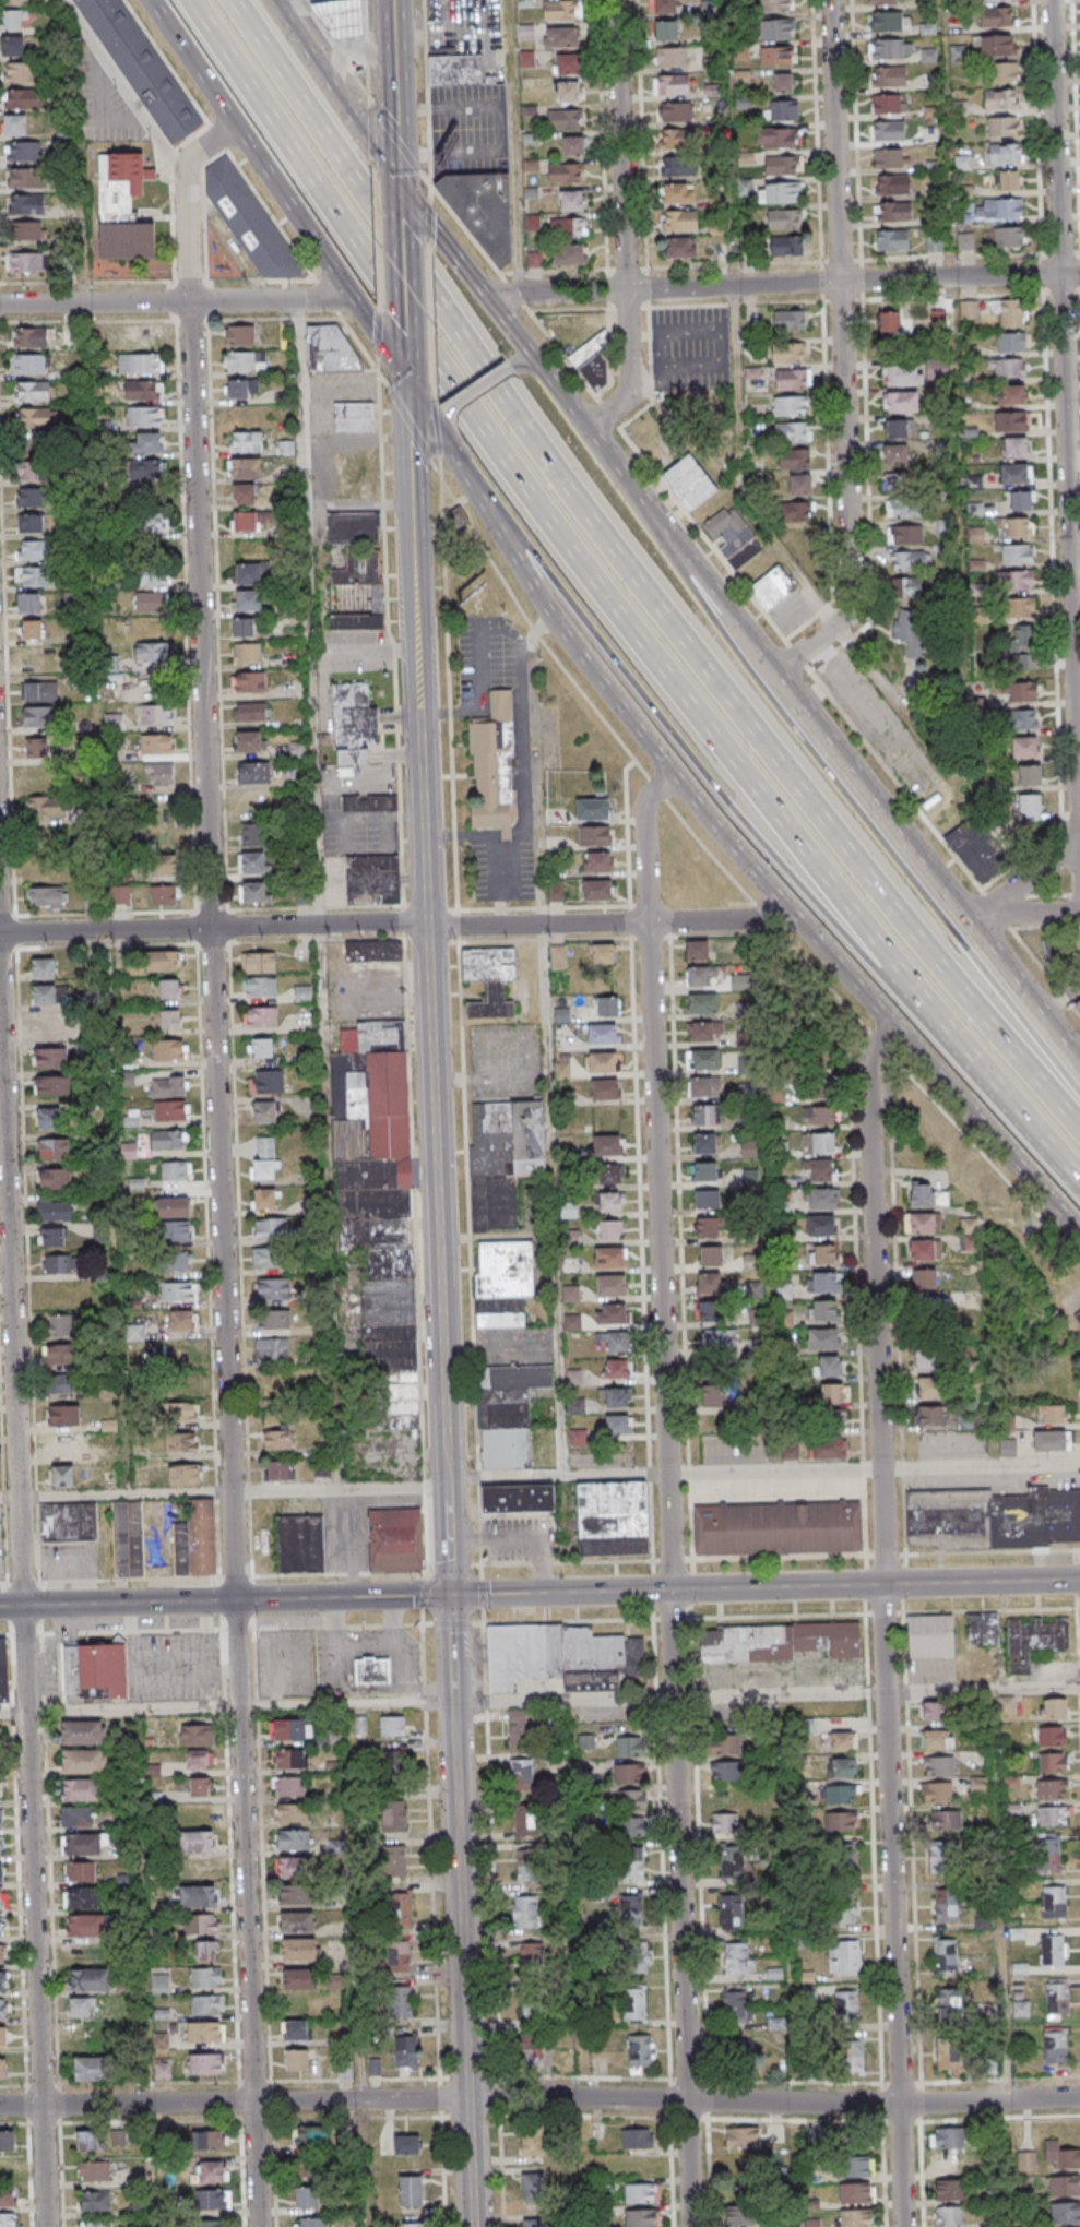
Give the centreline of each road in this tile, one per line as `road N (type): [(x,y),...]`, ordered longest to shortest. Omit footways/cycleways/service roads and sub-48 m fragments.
road 1 (residential): [(266,2226),(195,301),(183,186),(190,157),(235,126)]
road 2 (motorway): [(193,0),(456,386),(963,1047),(1079,1182)]
road 3 (residential): [(696,2226),(649,812),(677,779)]
road 4 (residential): [(46,2226),(0,791)]
road 5 (motorway): [(1079,1121),(739,712),(391,238),(229,0)]
road 6 (residential): [(910,2226),(870,1064),(899,1032)]
road 7 (residential): [(1079,2098),(0,2107)]
road 8 (secondary): [(414,389),(677,779),(899,1032)]
road 9 (residential): [(796,919),(0,935)]
road 10 (motorway): [(465,468),(761,849),(873,968),(963,1047)]
road 11 (motorway): [(1079,1088),(753,679),(625,475)]
road 12 (residential): [(1079,737),(1050,0)]
road 13 (residential): [(783,672),(856,612),(829,0)]
road 14 (tertiary): [(458,1596),(432,925)]
road 15 (secondary): [(1079,1056),(712,581)]
road 16 (secondary): [(625,475),(399,180),(278,0)]
road 17 (residential): [(1079,273),(494,298)]
road 18 (tertiary): [(432,925),(414,389)]
road 19 (tertiary): [(474,2097),(458,1596)]
road 20 (residential): [(590,427),(628,395),(615,0)]
road 21 (tertiary): [(1079,1581),(675,1589)]
road 22 (secondary): [(149,0),(354,300)]
road 23 (residential): [(354,300),(0,304)]
road 24 (secondary): [(899,1032),(1079,1234)]
road 25 (tertiary): [(241,1601),(0,1606)]
road 26 (tertiary): [(675,1589),(458,1596)]
road 27 (tertiary): [(458,1596),(241,1601)]
road 28 (tertiary): [(400,210),(392,0)]
road 29 (secondary): [(712,581),(625,475)]
road 30 (tertiary): [(405,343),(400,210)]
road 31 (residential): [(970,912),(1079,837)]
road 32 (tertiary): [(478,2226),(474,2097)]

